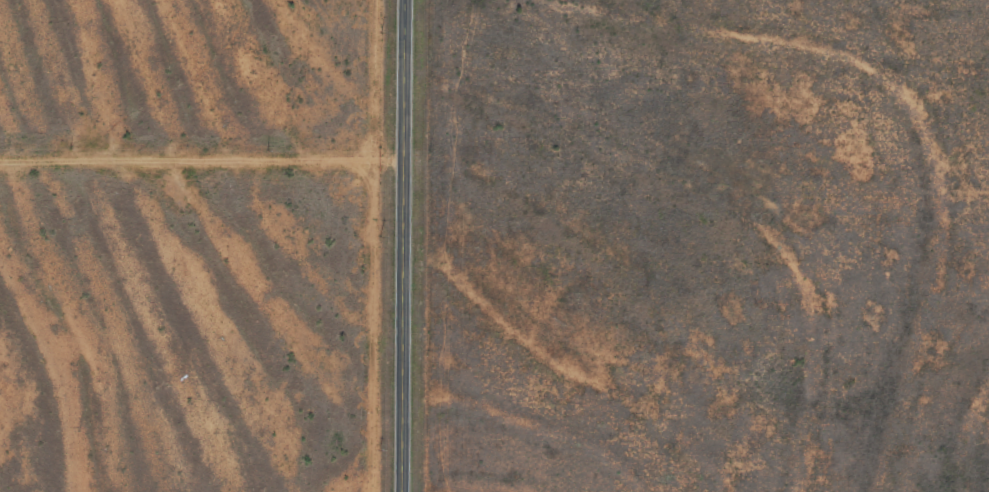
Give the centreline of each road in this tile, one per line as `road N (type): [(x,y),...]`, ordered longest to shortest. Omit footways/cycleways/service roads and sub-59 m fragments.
road 1 (tertiary): [(408,491),(410,0)]
road 2 (residential): [(410,162),(0,169)]

